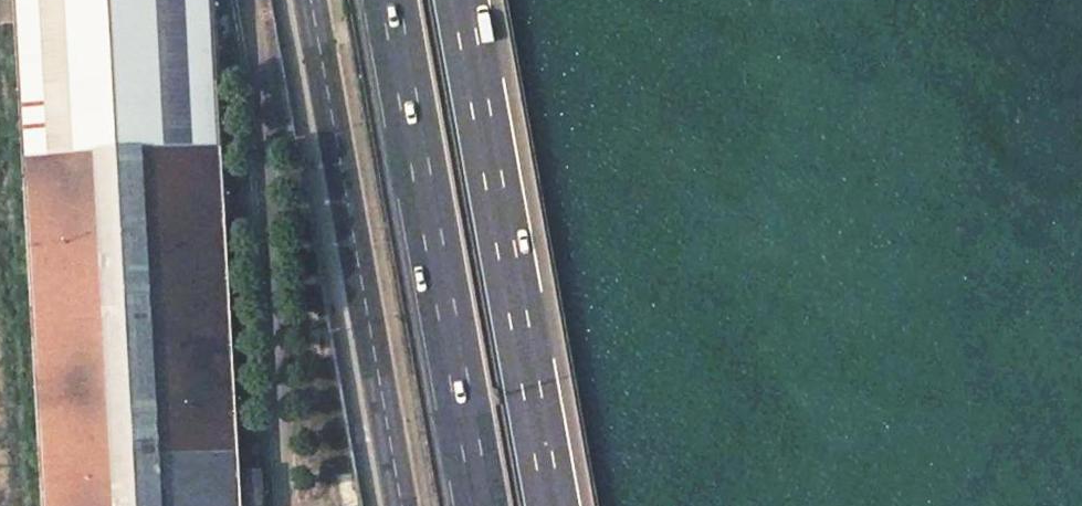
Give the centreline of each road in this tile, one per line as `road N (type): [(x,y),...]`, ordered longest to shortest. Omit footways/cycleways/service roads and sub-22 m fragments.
road 1 (trunk): [(555,505),(462,0)]
road 2 (secondary): [(308,0),(399,505)]
road 3 (trunk): [(392,0),(482,505)]

